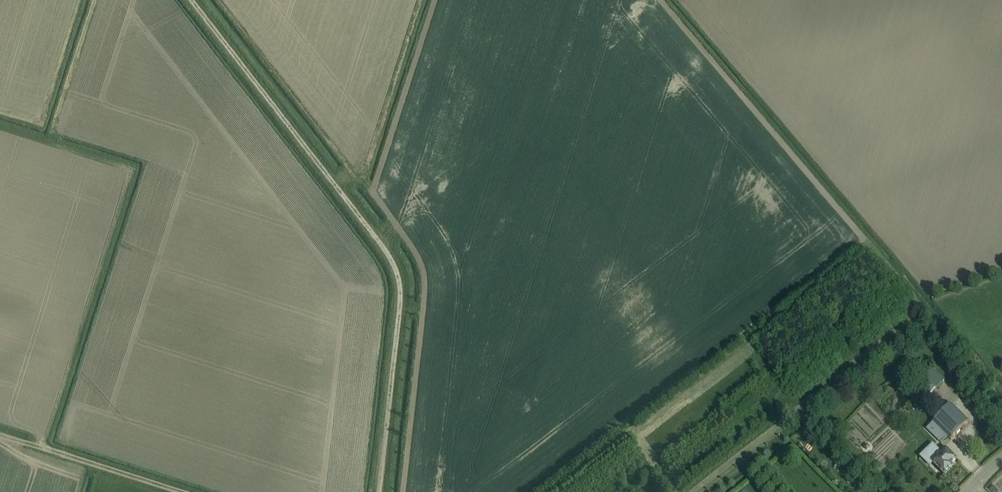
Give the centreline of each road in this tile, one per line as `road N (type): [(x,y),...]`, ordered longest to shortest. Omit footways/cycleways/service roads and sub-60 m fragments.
road 1 (track): [(380,491),(399,277),(191,0)]
road 2 (track): [(179,491),(45,450),(38,437)]

